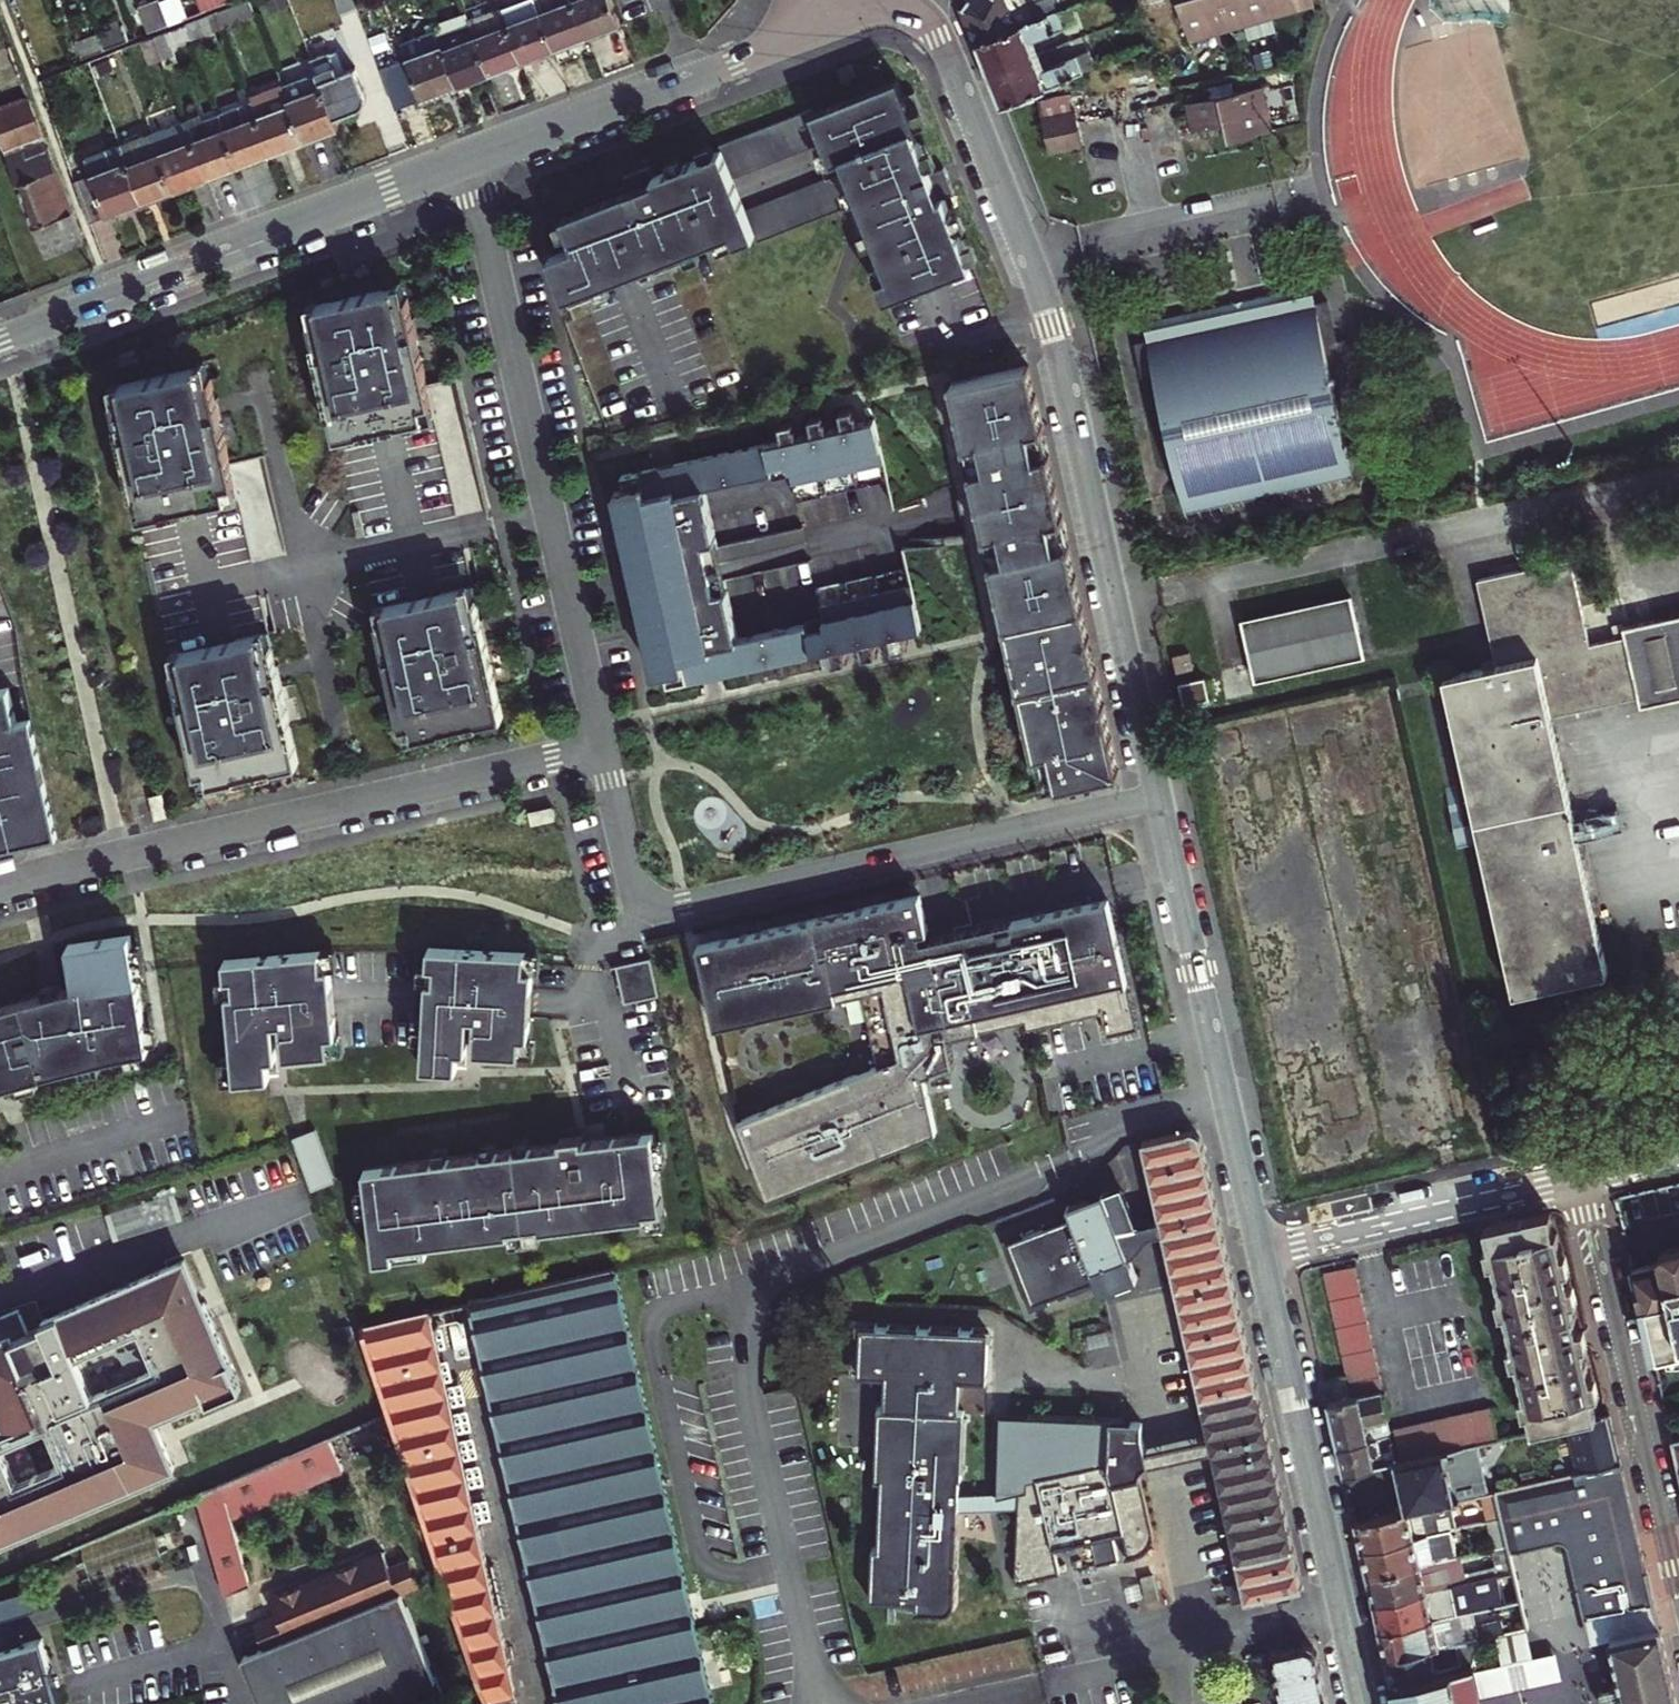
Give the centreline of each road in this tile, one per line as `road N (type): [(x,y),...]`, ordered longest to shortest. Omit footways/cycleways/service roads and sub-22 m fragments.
road 1 (residential): [(905,0),(938,38),(1053,326),(1158,798)]
road 2 (residential): [(603,747),(638,883),(666,907),(1158,798)]
road 3 (residential): [(0,888),(603,747)]
road 4 (residential): [(470,162),(603,747)]
road 5 (residential): [(0,342),(470,162)]
road 6 (residential): [(1158,798),(1258,1253)]
road 7 (residential): [(1258,1253),(1363,1703)]
road 8 (residential): [(470,162),(879,0)]
road 9 (residential): [(1678,1601),(1578,1177)]
road 10 (residential): [(1258,1253),(1578,1177)]

